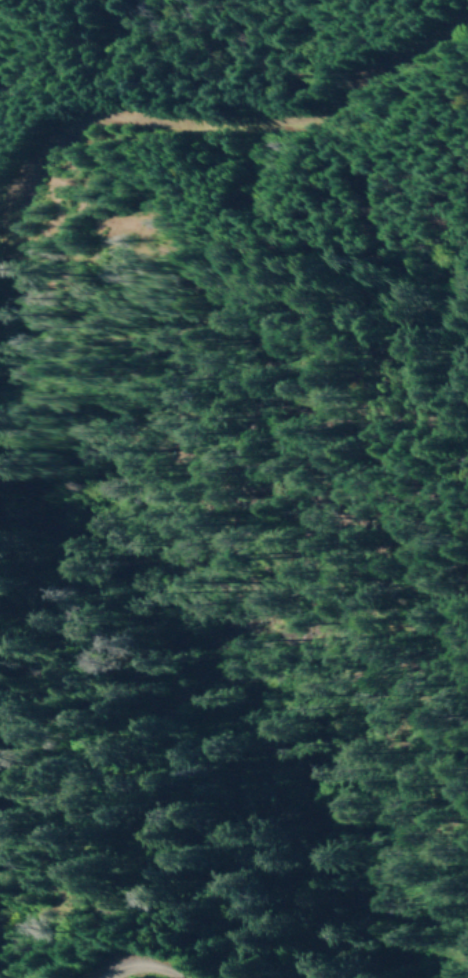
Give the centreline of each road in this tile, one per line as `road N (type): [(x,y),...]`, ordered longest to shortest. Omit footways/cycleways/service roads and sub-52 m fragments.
road 1 (track): [(0,319),(5,206),(61,140),(92,126),(270,129),(467,21)]

